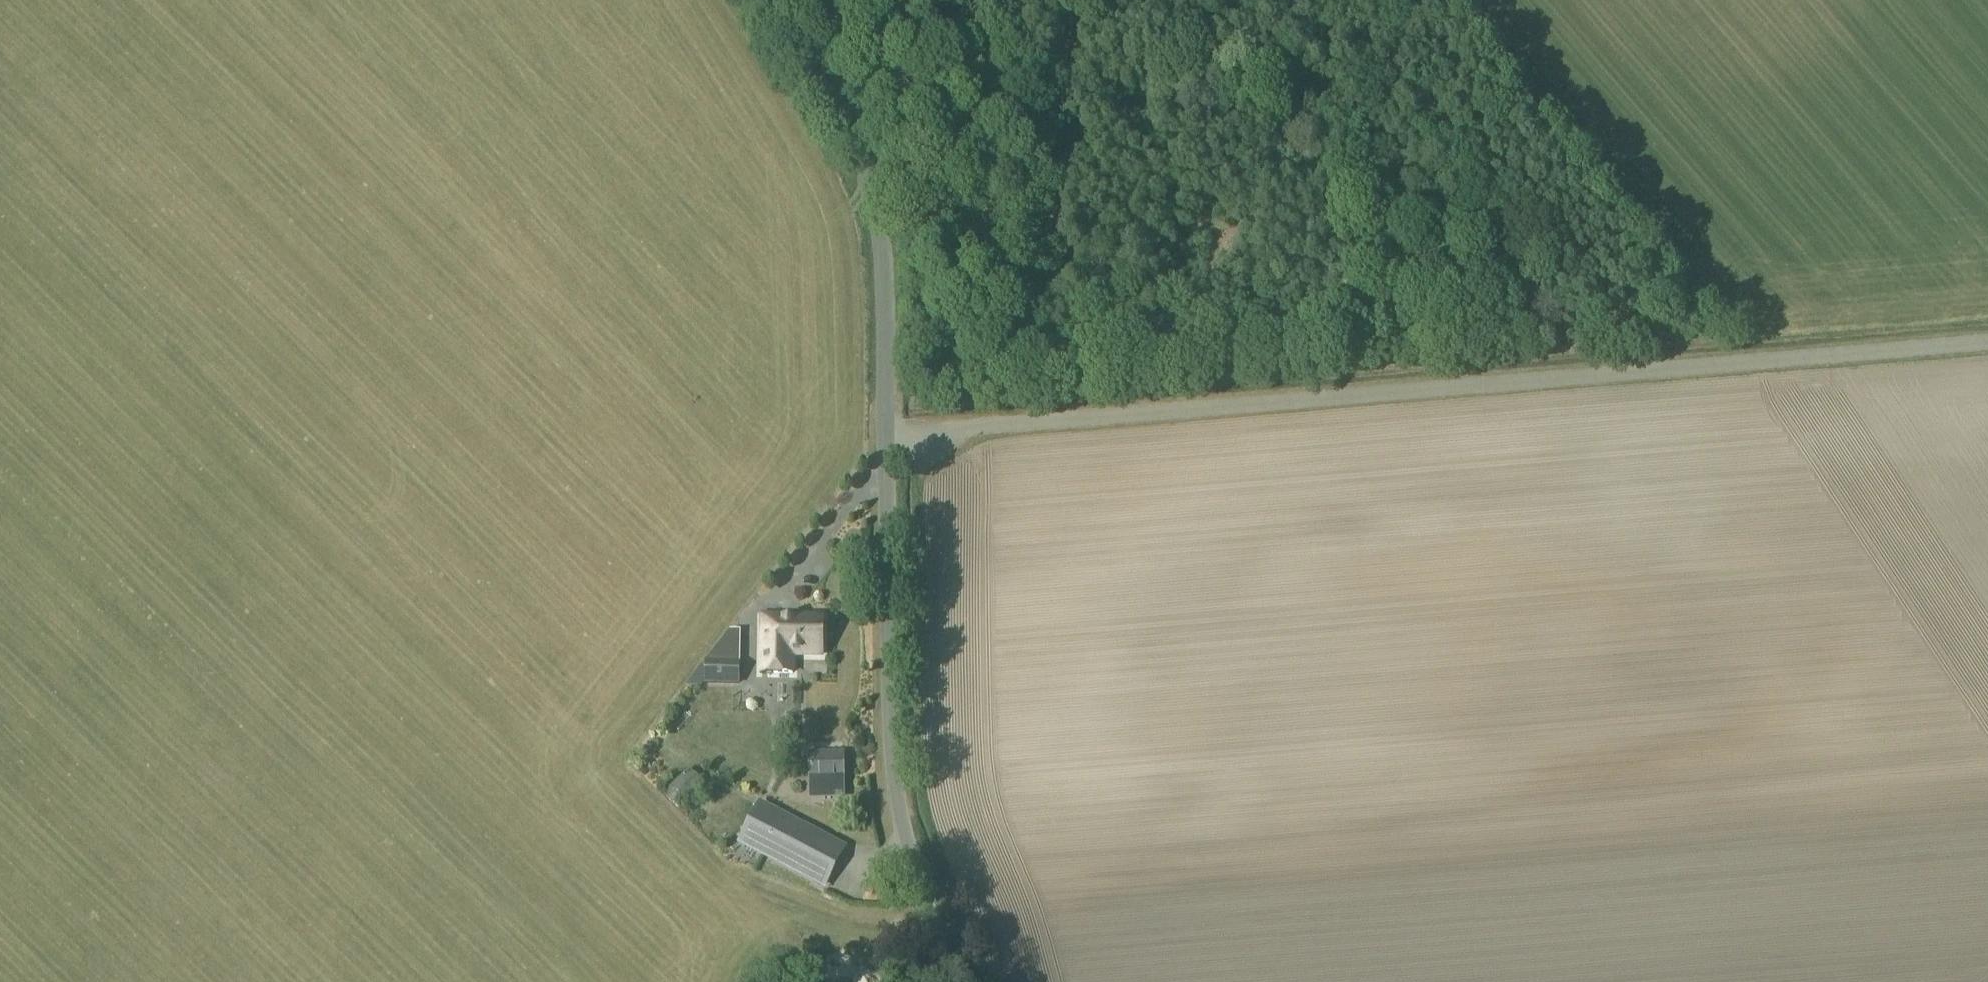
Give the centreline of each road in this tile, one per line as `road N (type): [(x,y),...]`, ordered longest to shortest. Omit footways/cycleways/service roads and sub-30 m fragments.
road 1 (unclassified): [(951,981),(902,796),(894,430),(875,187),(764,0)]

